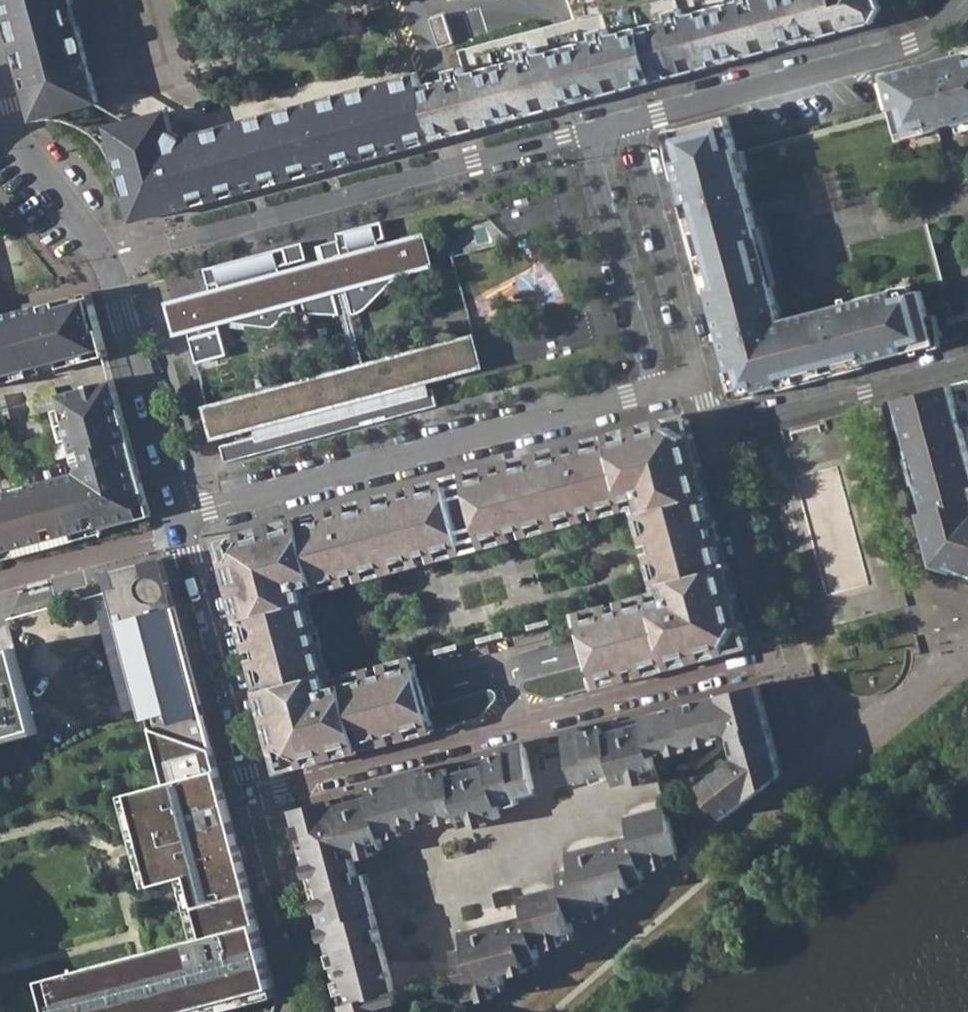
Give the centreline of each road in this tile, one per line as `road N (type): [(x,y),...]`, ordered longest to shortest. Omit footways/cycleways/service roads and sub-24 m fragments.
road 1 (residential): [(253,797),(762,661),(769,642),(718,433)]
road 2 (residential): [(658,388),(179,523)]
road 3 (residential): [(106,259),(585,134)]
road 4 (residential): [(631,123),(910,46),(934,35),(967,0)]
road 5 (residential): [(179,523),(253,797)]
road 6 (residential): [(106,259),(179,523)]
road 7 (residential): [(585,134),(658,388)]
road 8 (residential): [(702,377),(631,123)]
road 9 (residential): [(967,366),(718,433)]
road 10 (residential): [(253,797),(307,1011)]
road 11 (residential): [(0,91),(17,145),(106,259)]

